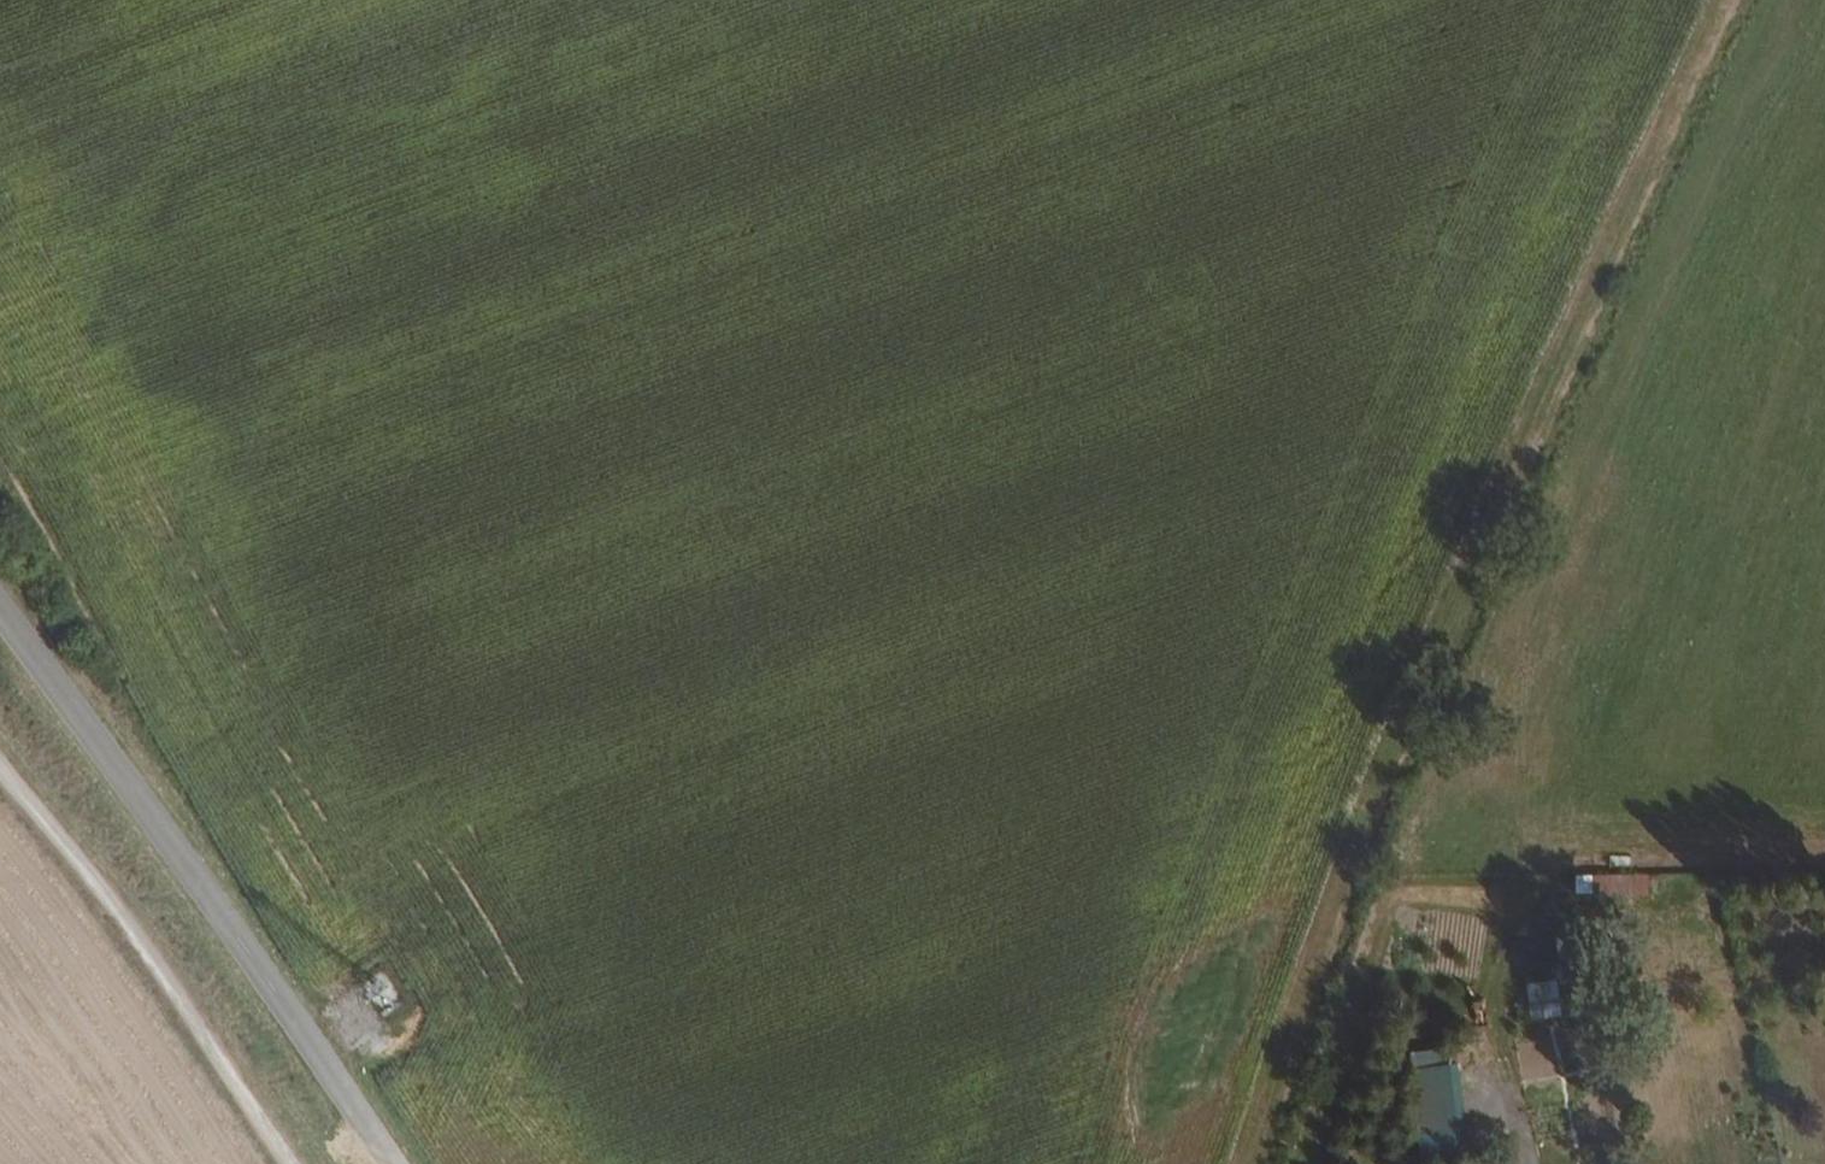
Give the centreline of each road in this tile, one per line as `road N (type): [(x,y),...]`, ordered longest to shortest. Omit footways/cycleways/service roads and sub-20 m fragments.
road 1 (unclassified): [(391,1163),(0,622)]
road 2 (track): [(0,760),(149,927),(298,1163)]

